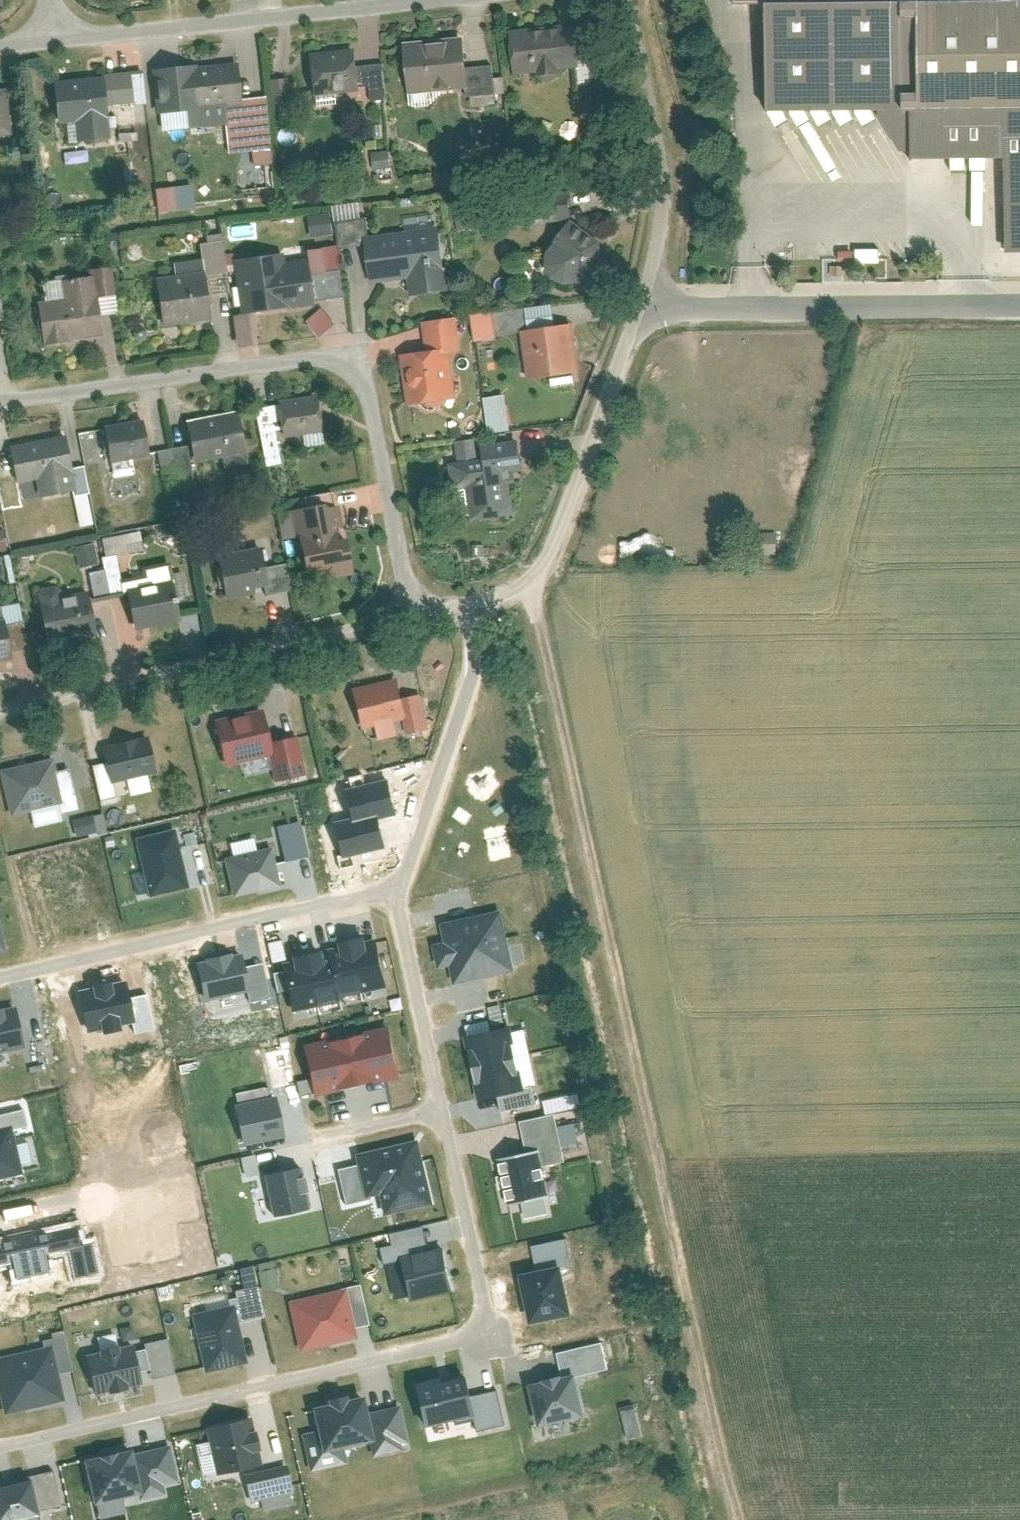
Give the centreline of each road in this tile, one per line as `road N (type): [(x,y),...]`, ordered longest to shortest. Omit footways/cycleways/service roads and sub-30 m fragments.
road 1 (track): [(541,585),(732,1519)]
road 2 (residential): [(0,1446),(498,1333),(446,1109)]
road 3 (residential): [(0,401),(347,352),(409,617)]
road 4 (residential): [(0,708),(409,617)]
road 5 (residential): [(400,891),(0,981)]
road 6 (residential): [(641,309),(1019,308)]
road 7 (residential): [(472,607),(541,585),(641,309)]
road 8 (residential): [(54,34),(407,0)]
road 9 (residential): [(627,0),(663,176),(663,221),(641,309)]
road 10 (residential): [(400,891),(480,666),(472,607)]
road 11 (residential): [(446,1109),(400,891)]
road 12 (residential): [(307,1143),(446,1109)]

